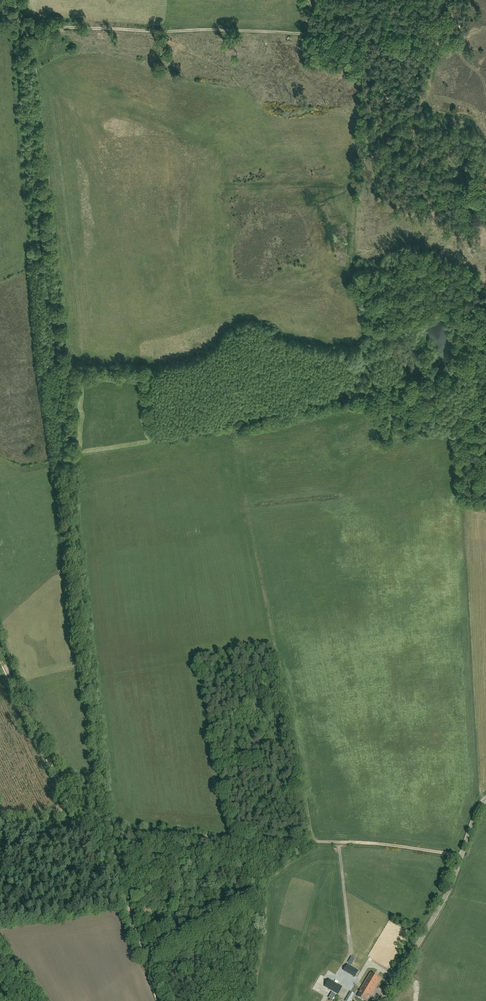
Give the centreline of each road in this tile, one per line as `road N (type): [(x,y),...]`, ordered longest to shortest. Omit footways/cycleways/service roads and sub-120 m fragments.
road 1 (track): [(109,832),(376,844),(462,856)]
road 2 (track): [(19,22),(305,34)]
road 3 (unclassified): [(386,1000),(446,897),(485,799)]
road 4 (track): [(160,1000),(126,903),(85,830)]

